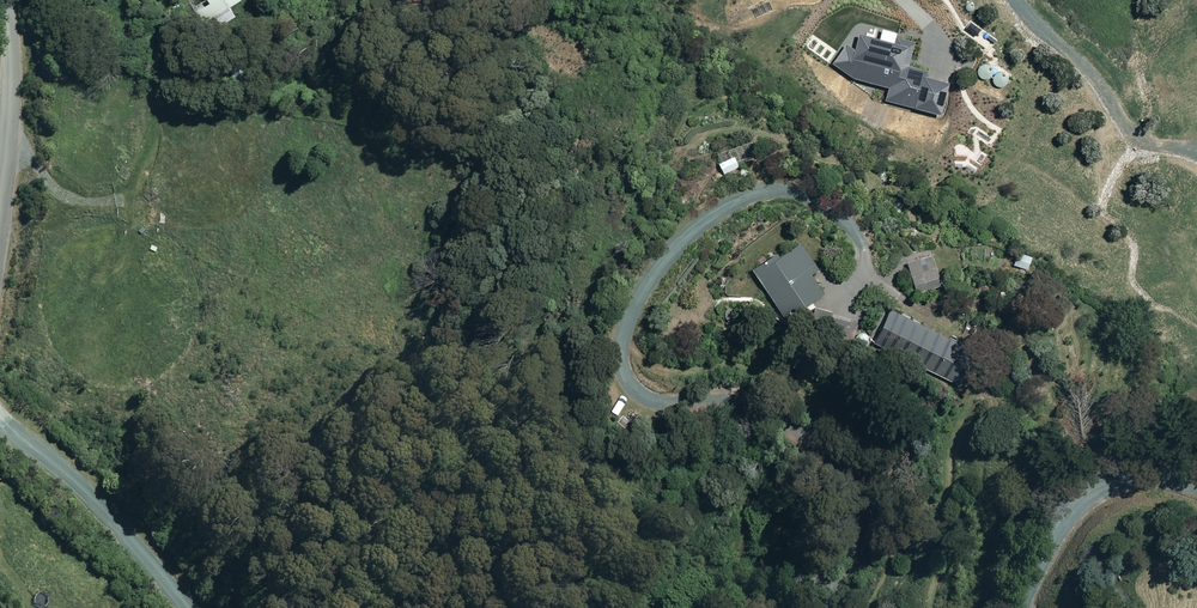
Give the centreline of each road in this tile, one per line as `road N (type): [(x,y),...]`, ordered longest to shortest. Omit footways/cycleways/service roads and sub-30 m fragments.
road 1 (unclassified): [(0,417),(117,524),(188,607)]
road 2 (unclassified): [(1023,607),(1048,550),(1093,496),(1135,478),(1196,489)]
road 3 (unclassified): [(6,0),(12,90),(0,218)]

